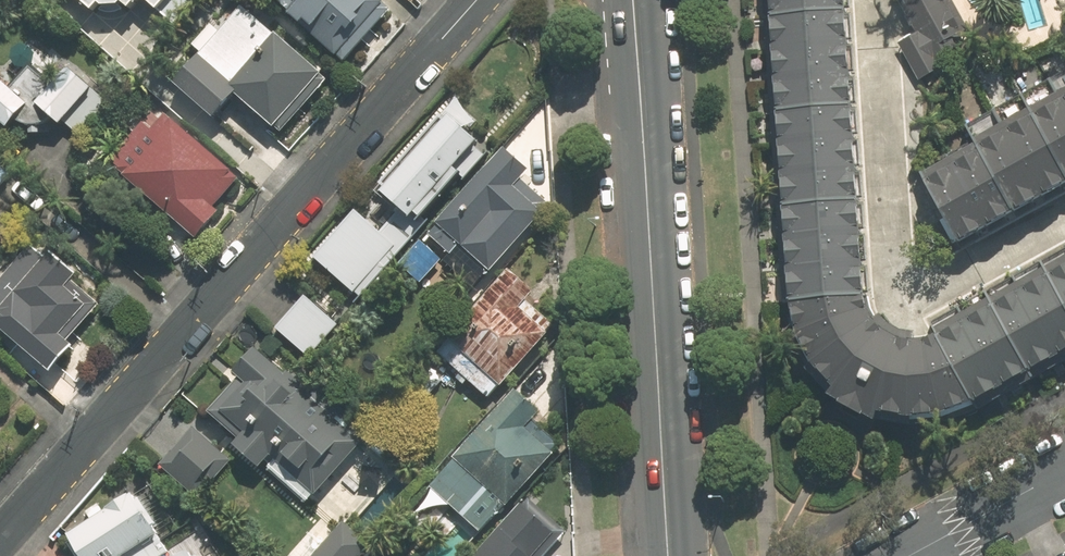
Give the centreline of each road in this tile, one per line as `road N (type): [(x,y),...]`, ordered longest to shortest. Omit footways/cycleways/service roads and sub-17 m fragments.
road 1 (residential): [(0,539),(474,0)]
road 2 (secondary): [(637,0),(674,555)]
road 3 (residential): [(1064,471),(910,555)]

